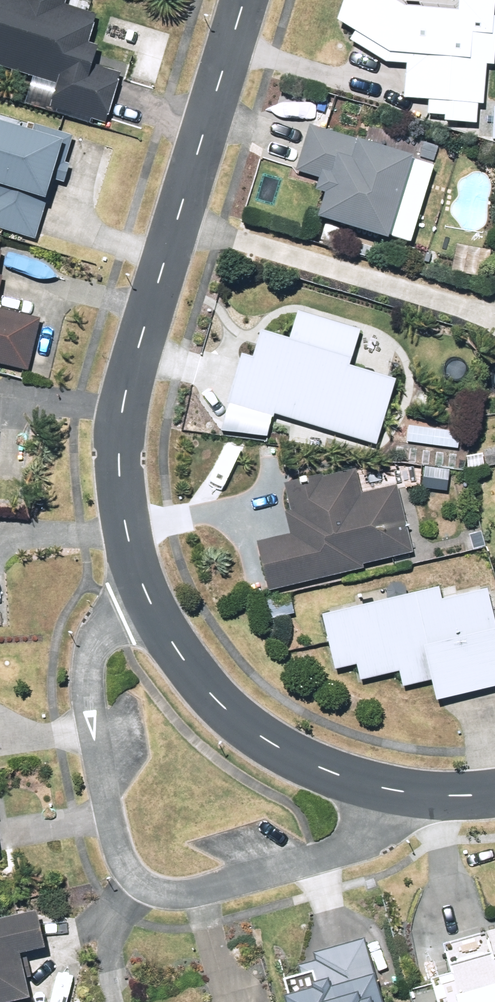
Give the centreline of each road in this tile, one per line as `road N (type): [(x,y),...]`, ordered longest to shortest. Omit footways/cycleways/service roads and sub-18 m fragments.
road 1 (residential): [(245,0),(117,436),(121,506),(149,607)]
road 2 (residential): [(396,793),(381,828),(348,849),(193,893),(141,885),(118,864),(88,663),(98,636),(149,607)]
road 3 (residential): [(149,607),(180,659),(232,719),(309,762),(396,793)]

